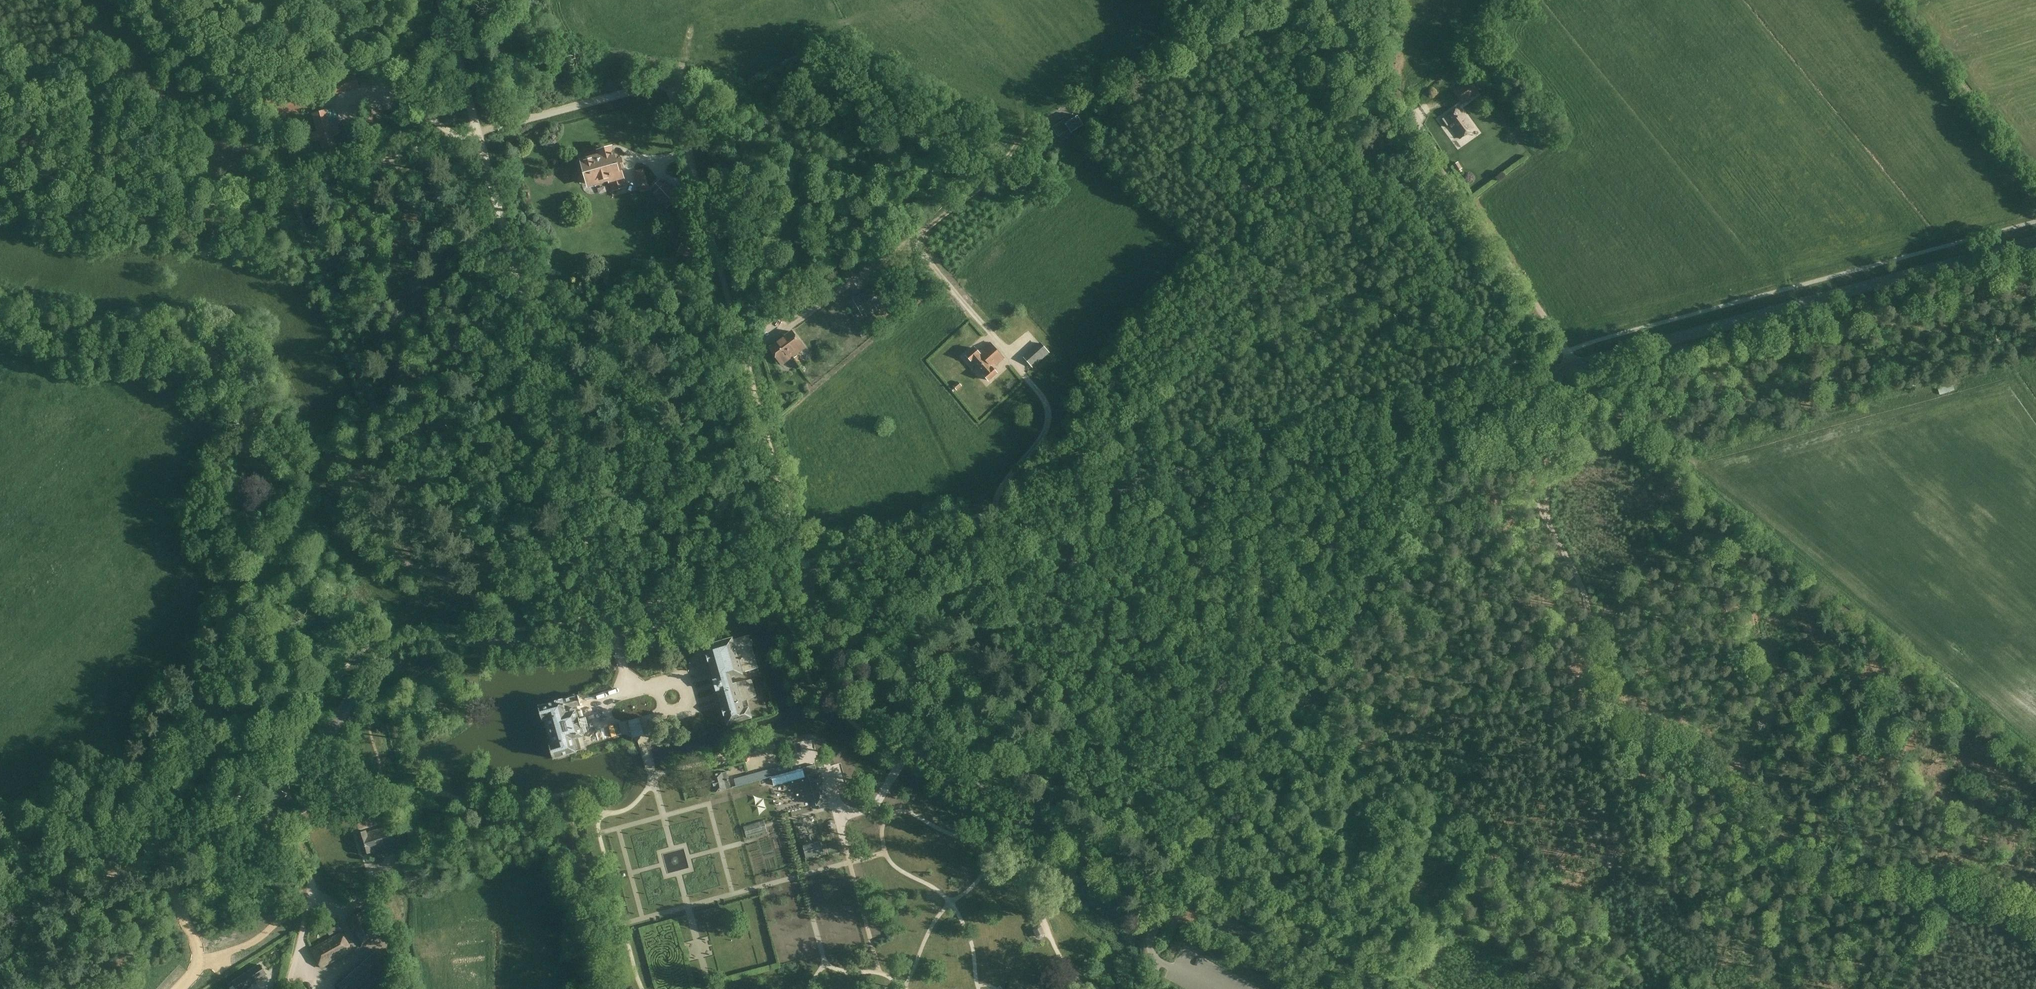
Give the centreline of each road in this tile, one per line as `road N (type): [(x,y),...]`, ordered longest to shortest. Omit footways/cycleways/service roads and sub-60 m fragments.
road 1 (tertiary): [(805,574),(2035,240)]
road 2 (tertiary): [(0,887),(251,813),(300,770),(371,669),(408,642),(555,638),(805,574)]
road 3 (track): [(1238,0),(1080,94),(1016,142),(985,185),(909,239),(991,331),(1049,414),(999,491),(998,521)]
road 4 (tertiary): [(1348,988),(850,706),(832,678),(805,574)]
road 5 (track): [(479,131),(668,87),(803,563)]
road 6 (track): [(2035,739),(1583,374),(1567,351)]
road 7 (track): [(479,131),(612,624)]
road 8 (track): [(1605,724),(1488,714),(1351,750),(1255,789),(1225,810),(1177,891)]
road 9 (track): [(2035,915),(1986,892),(1841,880),(1809,868),(1788,857),(1708,758),(1605,724)]
road 10 (track): [(1334,0),(1375,87),(1409,112),(1567,351)]
road 11 (track): [(1559,370),(1546,515),(1590,610),(1605,724)]
road 12 (track): [(293,182),(181,200),(131,174),(0,60)]
road 13 (track): [(154,0),(293,182)]
road 14 (track): [(909,239),(746,359)]
road 15 (track): [(293,182),(479,131)]
road 16 (track): [(278,827),(311,882),(287,988)]
road 17 (track): [(1546,515),(1504,452),(1433,405)]
road 18 (track): [(479,131),(442,0)]

